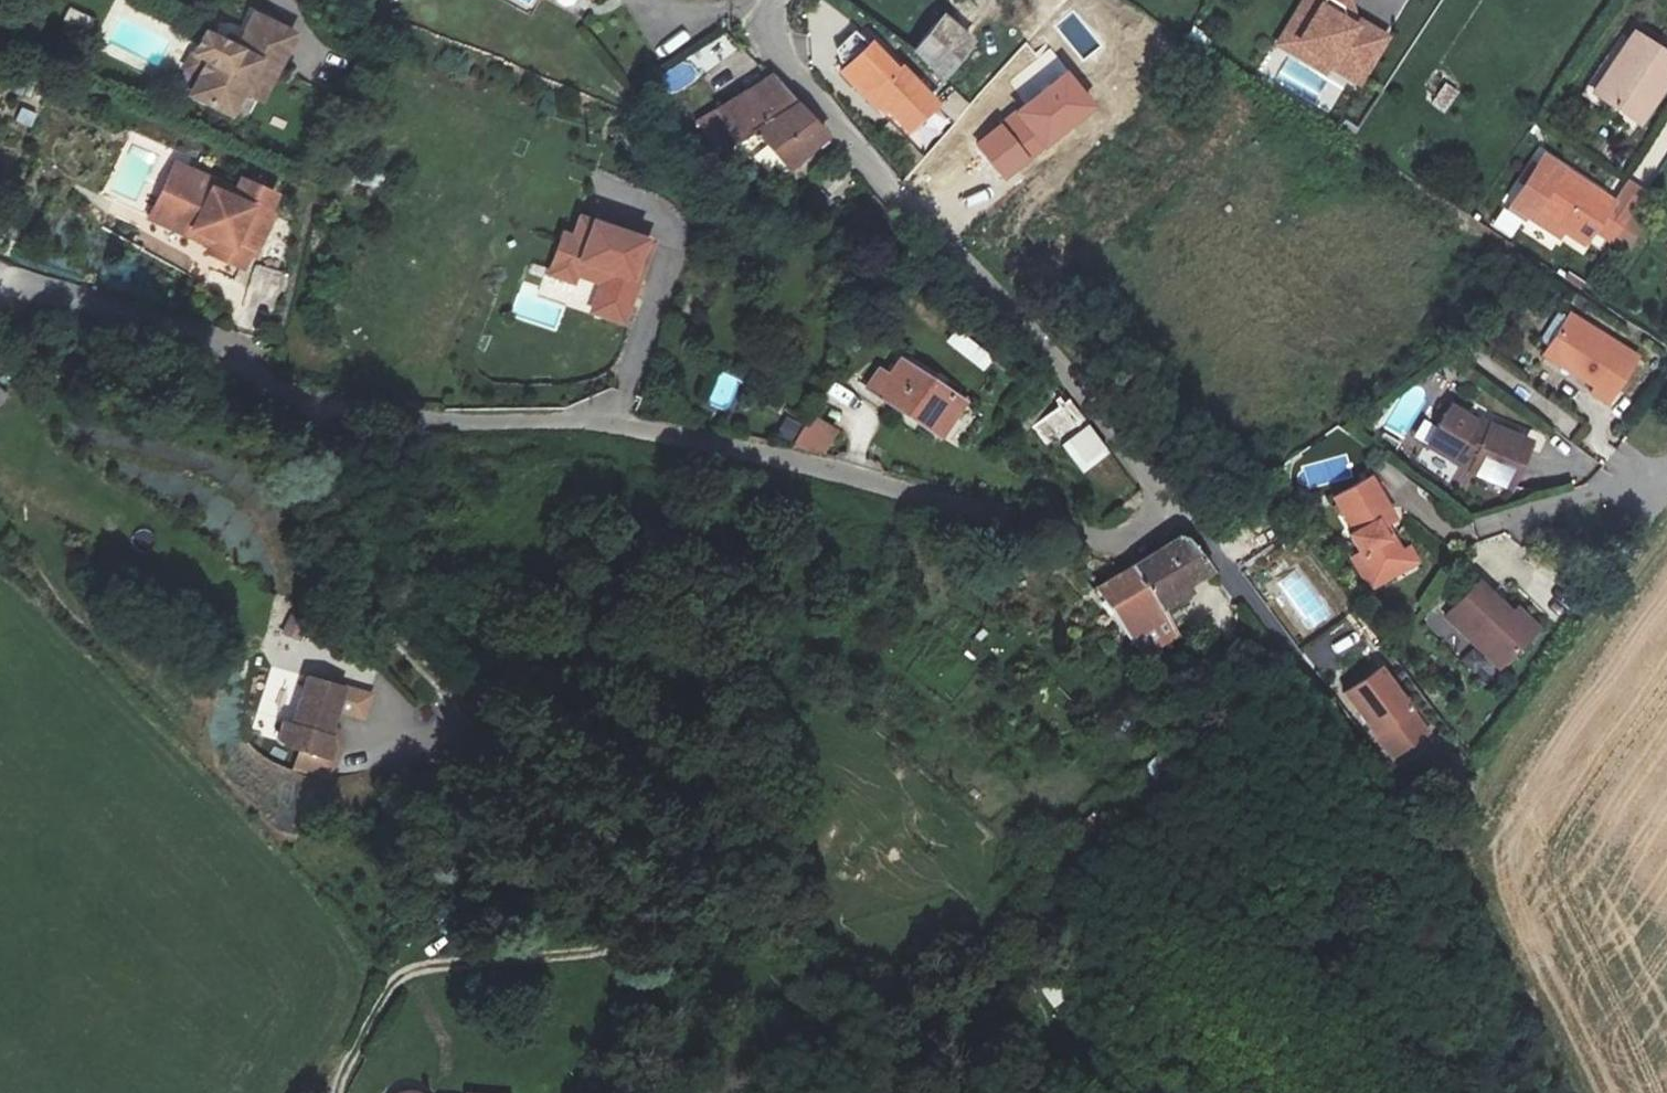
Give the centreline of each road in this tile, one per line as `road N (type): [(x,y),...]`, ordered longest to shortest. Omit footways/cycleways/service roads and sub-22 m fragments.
road 1 (residential): [(0,287),(21,281),(219,342),(312,390),(380,408),(448,421),(598,420),(823,468),(1078,537),(1125,537),(1149,524),(1161,505),(1150,478),(993,286),(851,149),(768,39),(777,0)]
road 2 (track): [(312,390),(348,555),(374,611),(456,699),(651,859),(668,898),(650,936),(592,952),(428,966),(391,984),(337,1090)]
road 3 (track): [(1161,505),(1190,523),(1443,860),(1562,1092)]
road 4 (track): [(1112,1092),(1015,974),(979,889),(982,852),(993,833),(1033,802)]
road 5 (residential): [(1509,523),(1666,469)]

